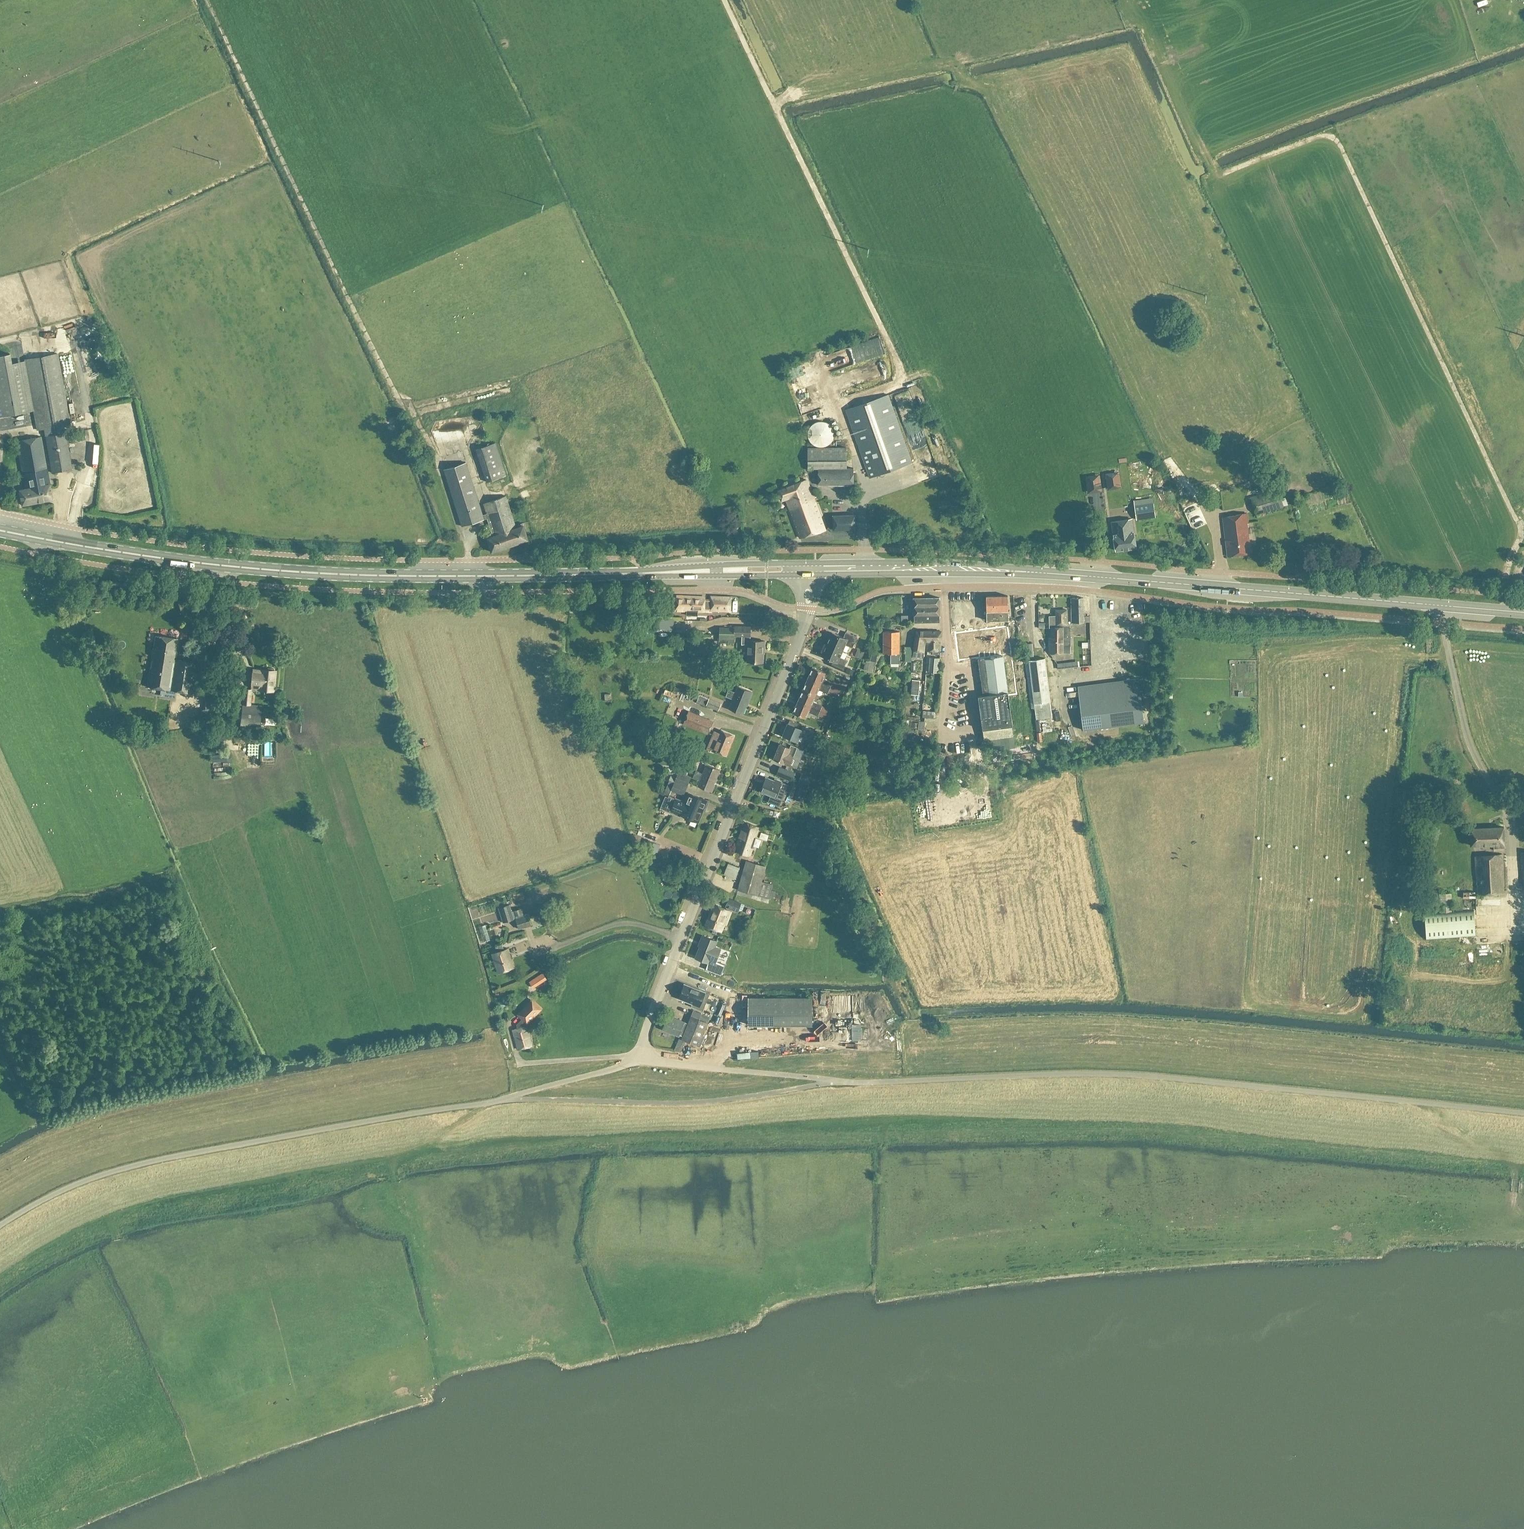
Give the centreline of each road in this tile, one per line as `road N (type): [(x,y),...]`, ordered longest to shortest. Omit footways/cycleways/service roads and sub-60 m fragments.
road 1 (primary): [(811,569),(320,573),(146,556),(0,530)]
road 2 (primary): [(1523,612),(1052,573),(811,569)]
road 3 (track): [(1226,171),(1316,135),(1341,145),(1521,526),(1502,610)]
road 4 (track): [(209,0),(397,398),(433,452),(465,536)]
road 5 (residential): [(638,1062),(799,638),(811,569)]
road 6 (unclassified): [(0,1225),(61,1190),(148,1162),(490,1102)]
road 7 (track): [(724,0),(885,334)]
road 8 (unclassified): [(835,1080),(638,1062)]
road 9 (track): [(775,106),(960,65)]
road 10 (track): [(960,65),(1116,26)]
road 11 (unclassified): [(638,1062),(490,1102)]

